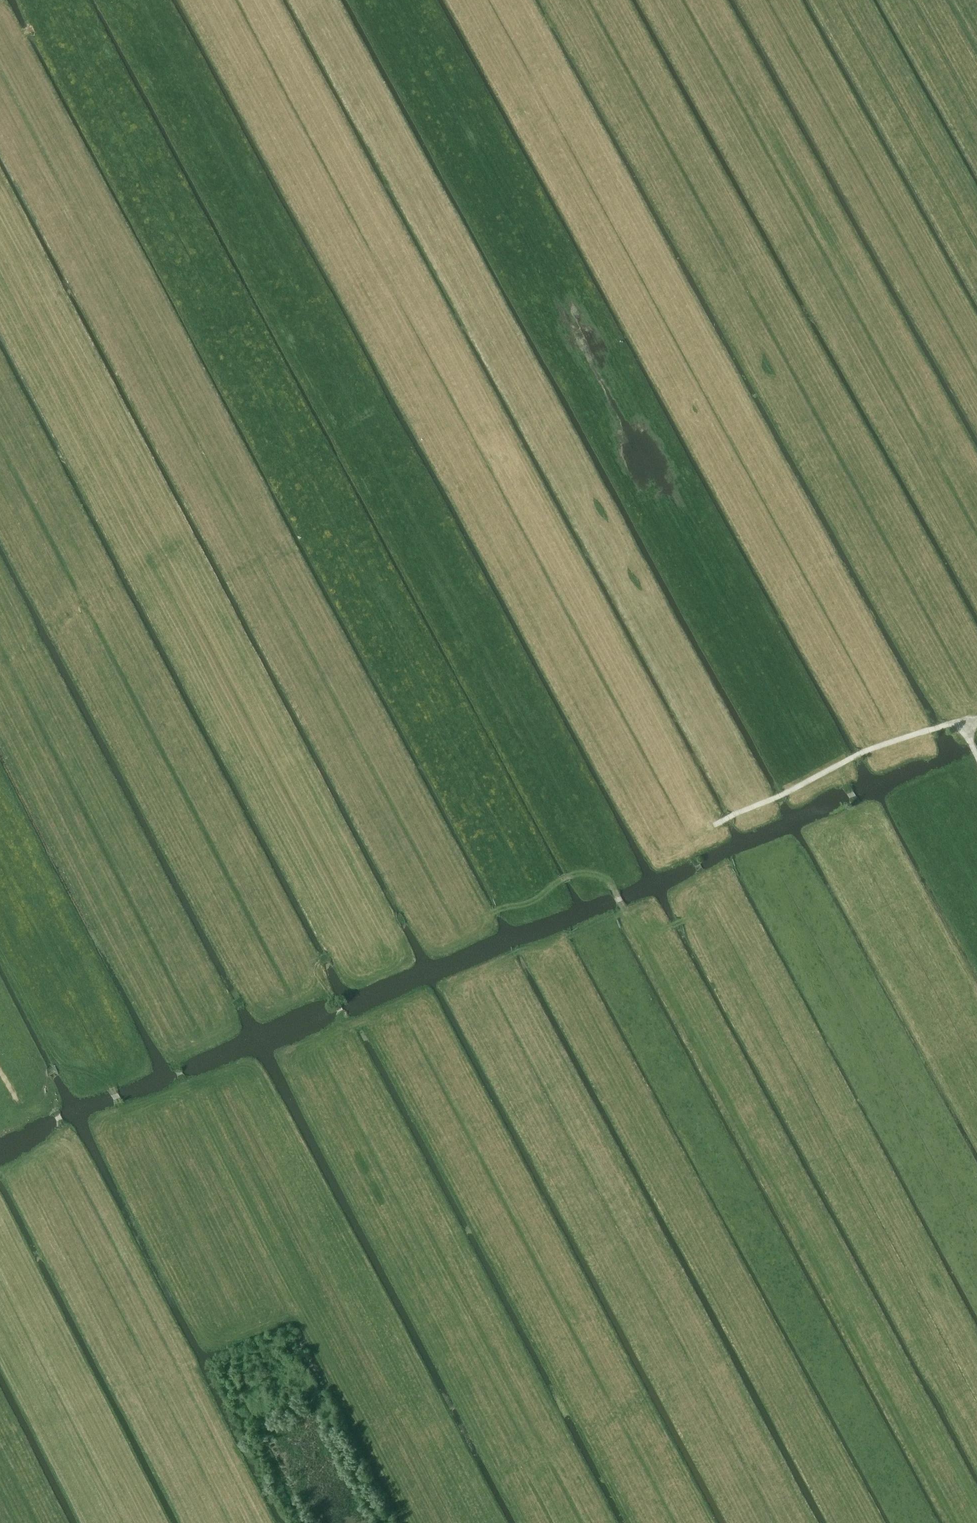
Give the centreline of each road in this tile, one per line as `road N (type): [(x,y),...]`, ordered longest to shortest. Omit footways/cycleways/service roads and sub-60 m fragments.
road 1 (track): [(609,1522),(333,994)]
road 2 (track): [(715,825),(867,751),(976,720)]

